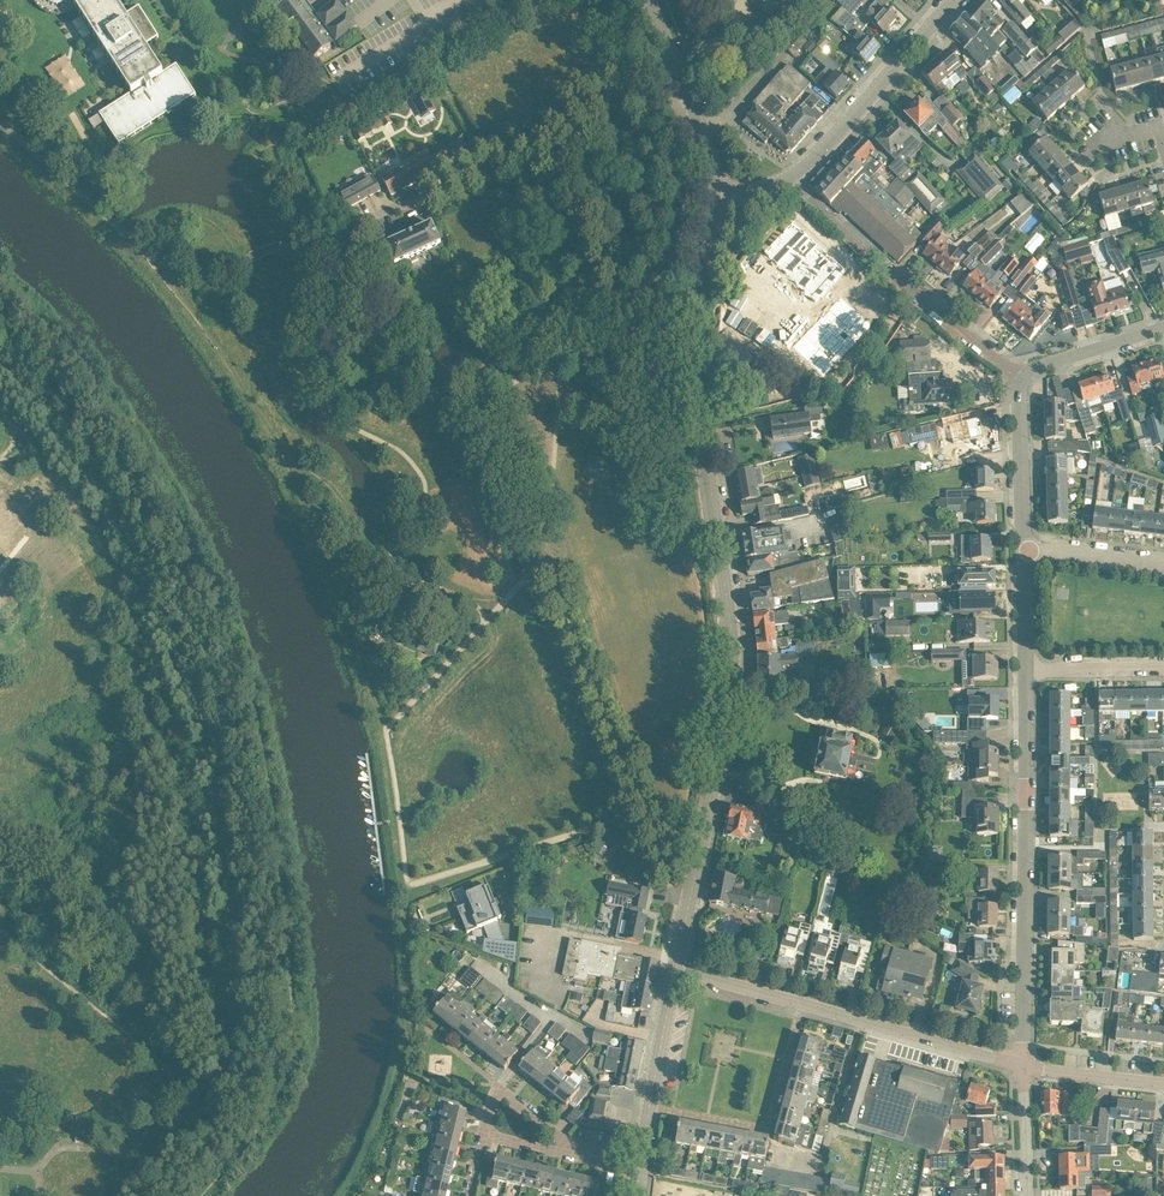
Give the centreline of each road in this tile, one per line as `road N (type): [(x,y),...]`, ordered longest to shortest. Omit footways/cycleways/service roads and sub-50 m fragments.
road 1 (tertiary): [(676,970),(733,697),(731,629),(692,358),(717,199)]
road 2 (residential): [(1024,1068),(1025,666)]
road 3 (residential): [(672,60),(396,206)]
road 4 (residential): [(1022,372),(810,201),(788,174)]
road 5 (residential): [(650,1107),(769,1129),(802,1005)]
road 6 (tertiary): [(788,174),(959,0)]
road 7 (residential): [(1024,1068),(802,1005)]
road 8 (residential): [(1022,548),(1022,372)]
road 9 (residential): [(1022,372),(1163,328)]
road 10 (residential): [(717,199),(706,143),(672,60)]
road 11 (residential): [(1163,559),(1022,548)]
road 12 (residential): [(1163,1084),(1024,1068)]
road 13 (tertiary): [(650,1107),(676,970)]
road 14 (residential): [(1025,666),(1163,666)]
road 15 (residential): [(802,1005),(676,970)]
road 16 (residential): [(1026,1195),(1024,1068)]

